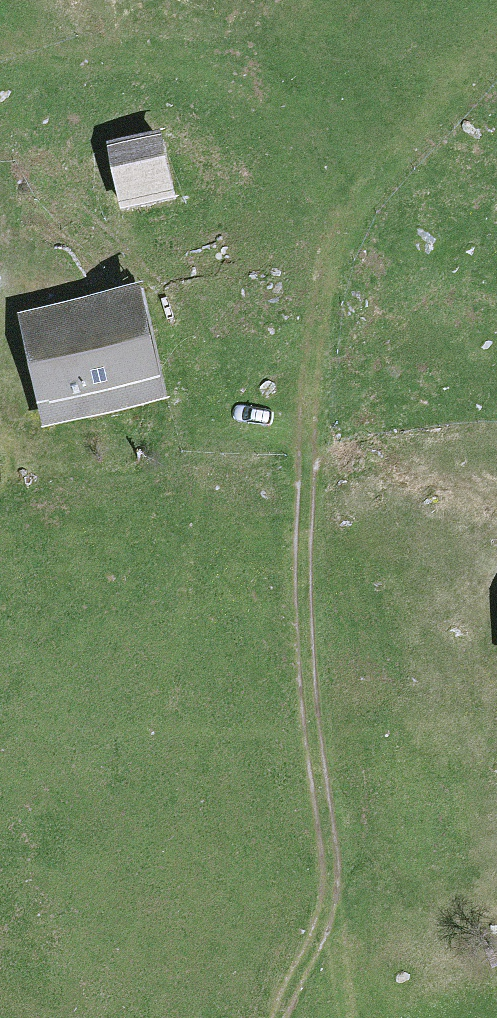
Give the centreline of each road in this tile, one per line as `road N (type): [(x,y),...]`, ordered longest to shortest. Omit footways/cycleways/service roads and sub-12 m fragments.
road 1 (track): [(496,72),(370,202),(320,293),(305,623),(333,885),(296,1017)]
road 2 (track): [(71,476),(174,522),(308,650)]
road 3 (track): [(211,0),(266,70),(312,173),(335,264)]
road 4 (track): [(354,1017),(333,885)]

